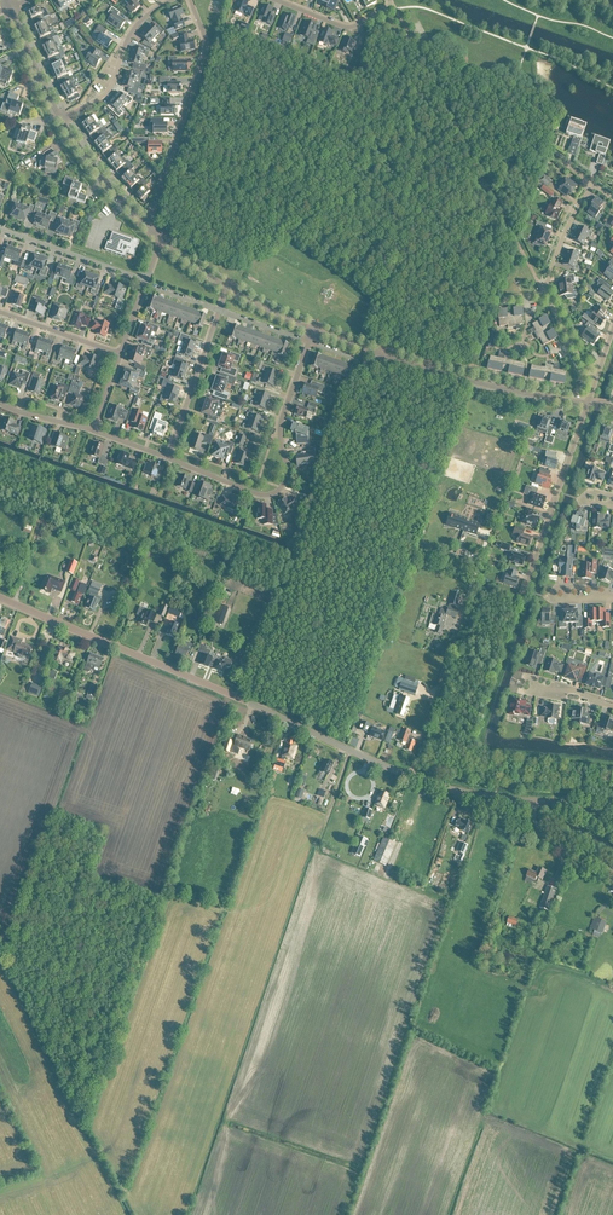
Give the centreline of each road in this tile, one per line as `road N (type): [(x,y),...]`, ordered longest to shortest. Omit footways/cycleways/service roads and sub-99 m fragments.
road 1 (tertiary): [(409,776),(0,598)]
road 2 (residential): [(308,341),(278,431),(288,474),(280,489),(264,497),(170,459)]
road 3 (residential): [(150,231),(210,53),(191,0)]
road 4 (residential): [(486,546),(409,776)]
road 5 (residential): [(588,404),(363,348)]
road 6 (residential): [(588,404),(523,595)]
road 7 (residential): [(169,0),(137,23),(104,96),(62,120)]
road 8 (residential): [(146,282),(0,230)]
road 9 (residential): [(170,459),(219,312)]
road 10 (residential): [(150,231),(116,198),(62,120)]
road 11 (residential): [(122,356),(0,312)]
road 12 (tertiary): [(533,802),(409,776)]
road 13 (residential): [(393,6),(348,28),(277,0)]
road 14 (residential): [(62,120),(10,8)]
road 15 (residential): [(591,183),(545,294)]

